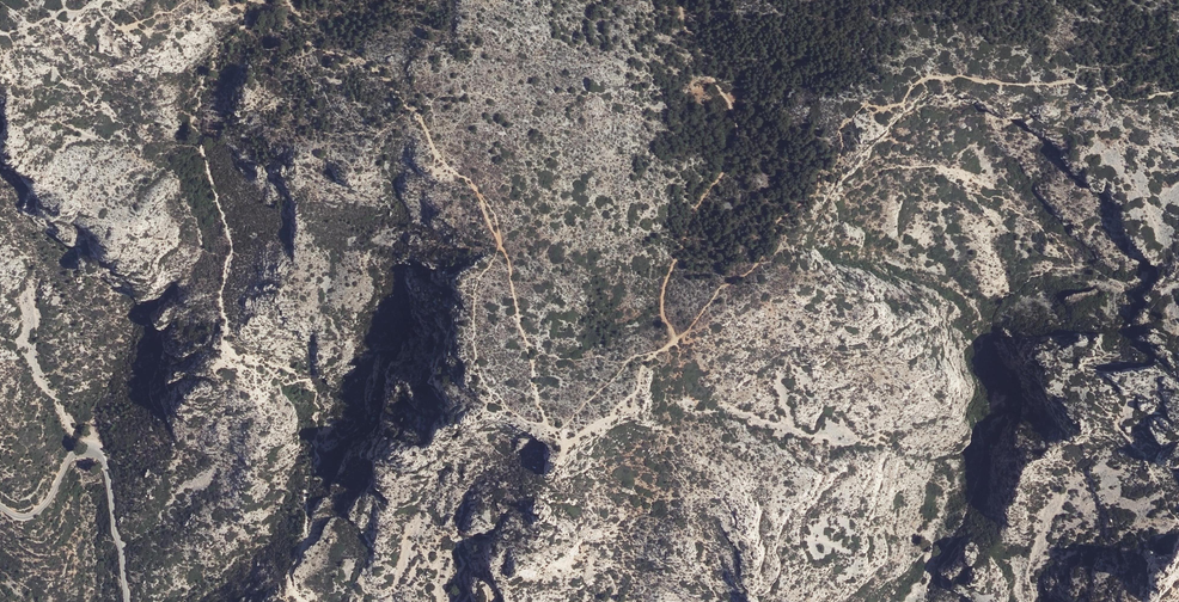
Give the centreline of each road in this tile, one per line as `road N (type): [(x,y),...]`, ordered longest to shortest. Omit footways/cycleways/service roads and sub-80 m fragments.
road 1 (unclassified): [(128,601),(97,450),(74,452),(33,515),(0,505)]
road 2 (track): [(736,137),(727,99),(678,0)]

